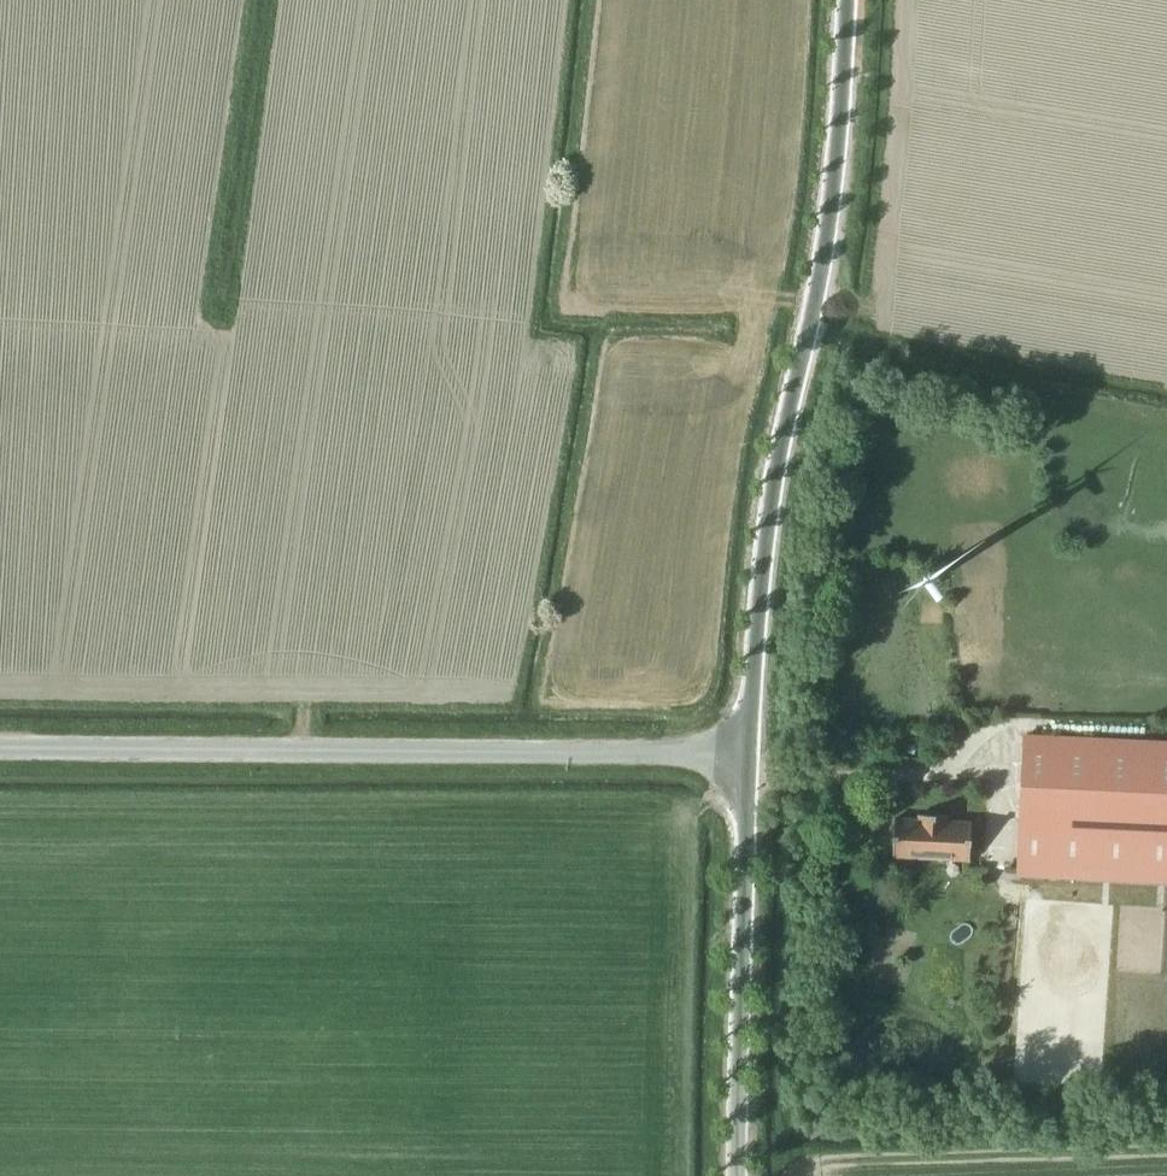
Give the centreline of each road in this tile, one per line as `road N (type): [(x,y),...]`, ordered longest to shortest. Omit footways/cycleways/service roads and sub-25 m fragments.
road 1 (tertiary): [(749,758),(768,518),(824,250),(846,0)]
road 2 (unclassified): [(749,758),(0,747)]
road 3 (tertiary): [(737,1175),(749,758)]

